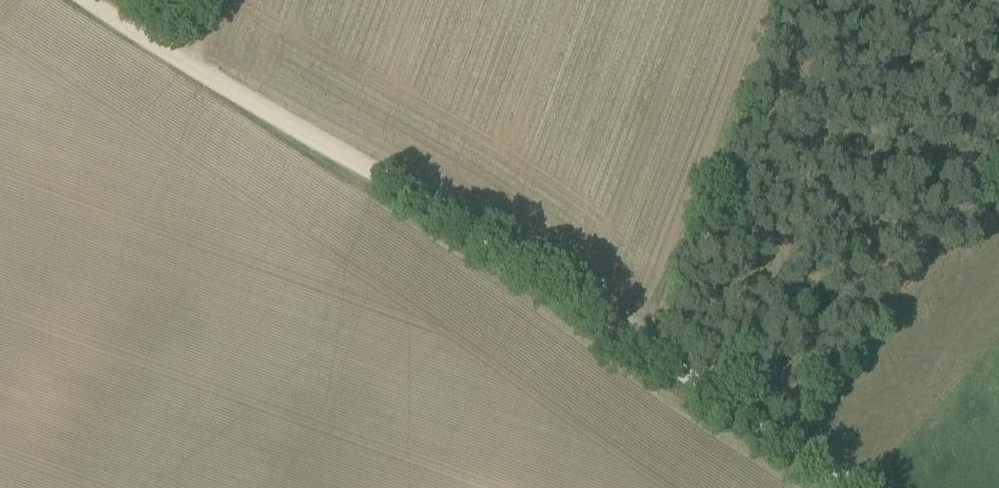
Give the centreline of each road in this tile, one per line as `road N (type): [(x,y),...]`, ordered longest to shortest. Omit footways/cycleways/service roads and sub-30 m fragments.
road 1 (track): [(651,337),(186,63)]
road 2 (track): [(651,337),(781,0)]
road 3 (track): [(873,487),(651,337)]

